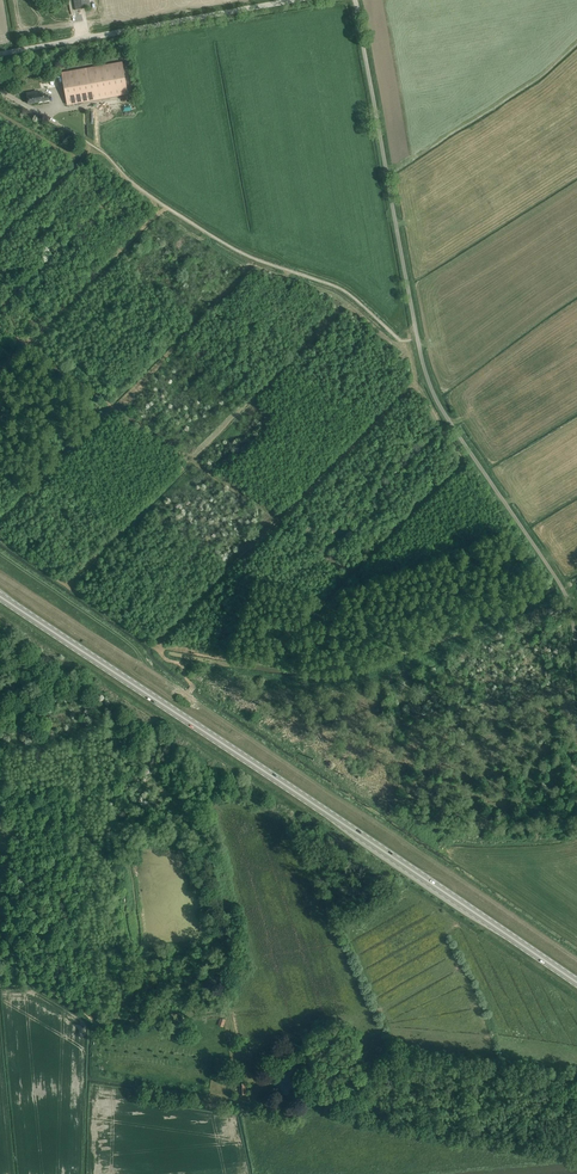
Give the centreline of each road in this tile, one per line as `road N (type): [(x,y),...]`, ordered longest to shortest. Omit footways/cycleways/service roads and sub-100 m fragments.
road 1 (unclassified): [(576,654),(567,598),(440,406),(423,362),(355,0)]
road 2 (primary): [(576,983),(0,596)]
road 3 (unclassified): [(0,54),(293,0)]

